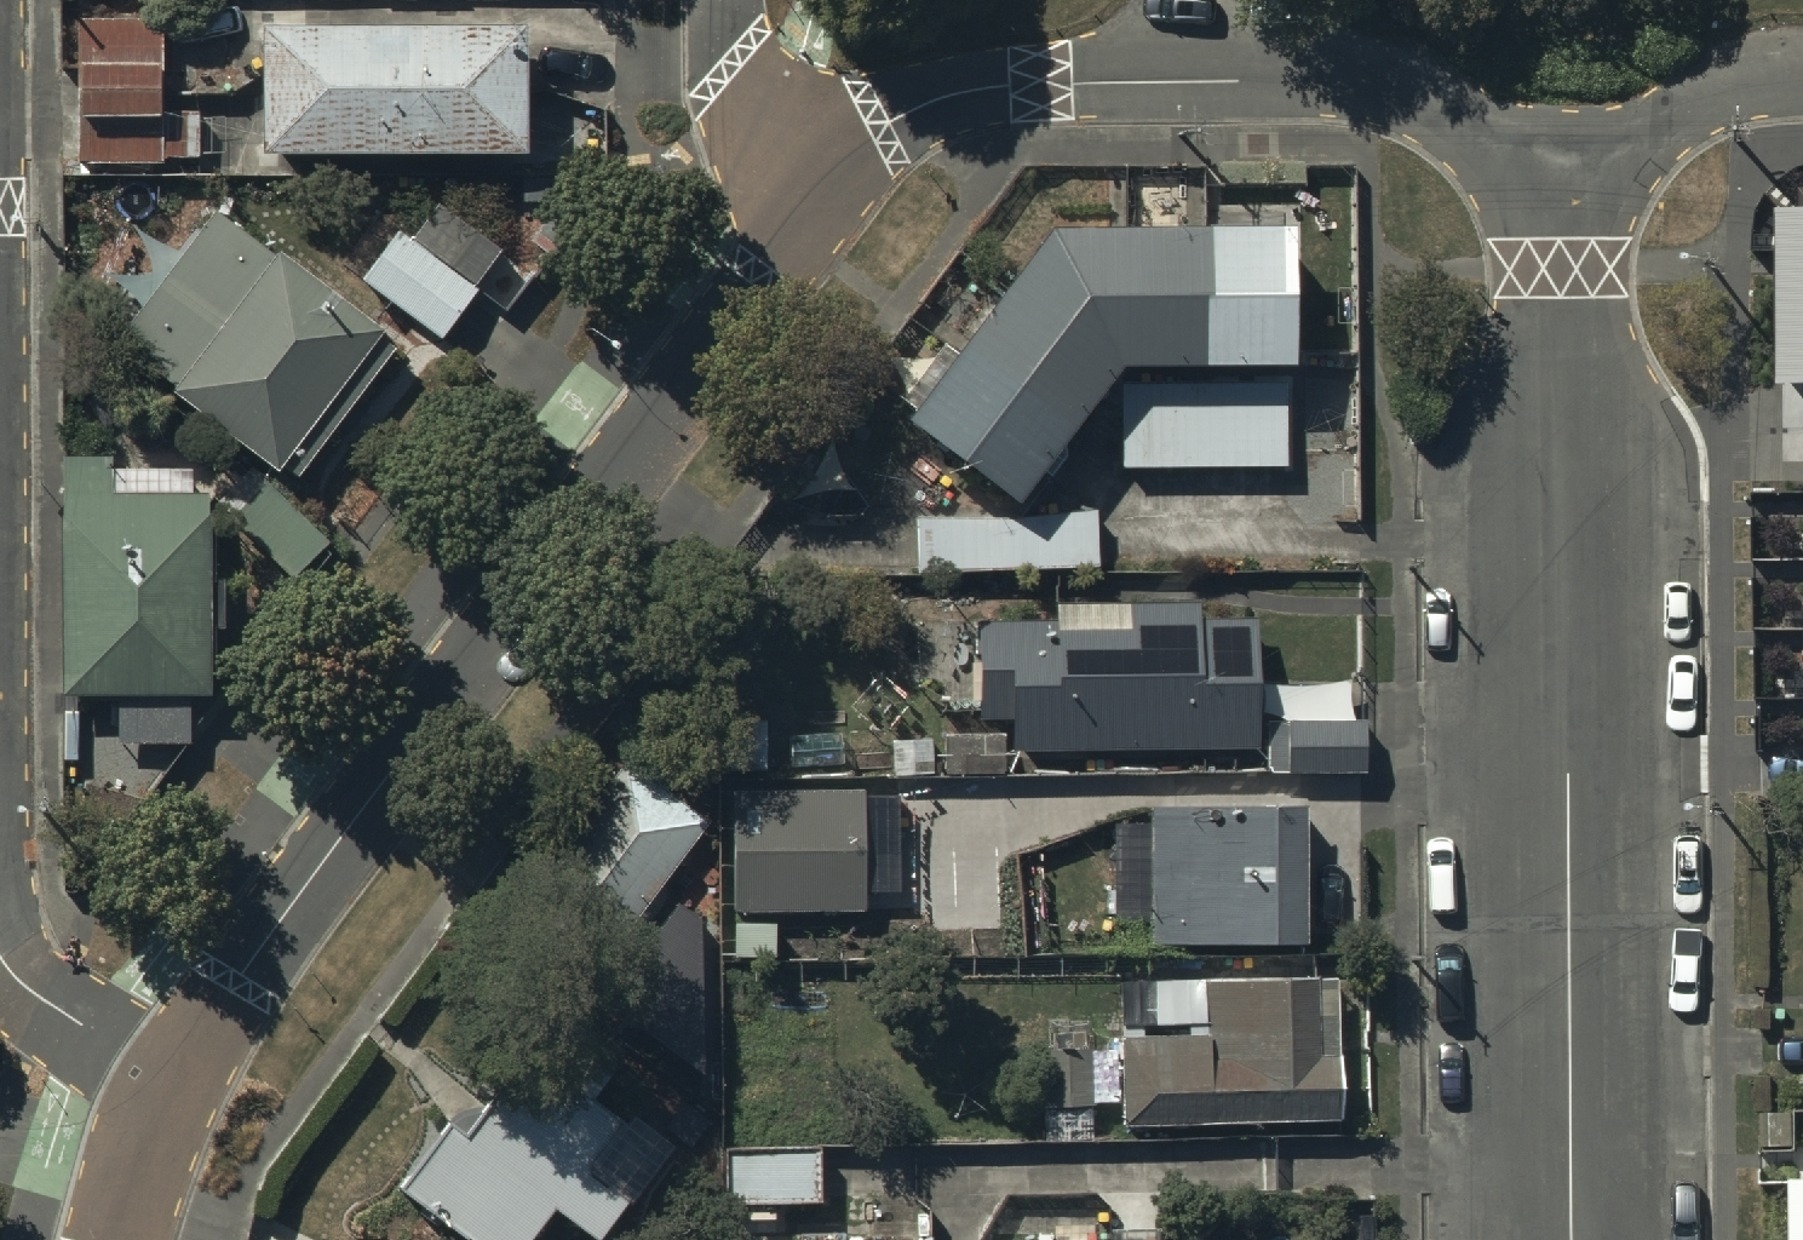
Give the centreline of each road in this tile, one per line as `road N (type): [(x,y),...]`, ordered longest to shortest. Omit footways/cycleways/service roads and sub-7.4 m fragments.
road 1 (residential): [(825,166),(759,293),(235,980),(173,1086)]
road 2 (residential): [(1574,1239),(1558,149)]
road 3 (residential): [(1558,149),(1472,133),(1392,89),(1306,79),(1041,83),(970,88),(915,106),(825,166)]
road 4 (residential): [(1802,82),(1742,90),(1649,136),(1558,149)]
road 5 (residential): [(173,1086),(28,991),(0,964)]
road 6 (residential): [(825,166),(747,89),(736,53),(736,0)]
road 7 (residential): [(173,1086),(115,1239)]

